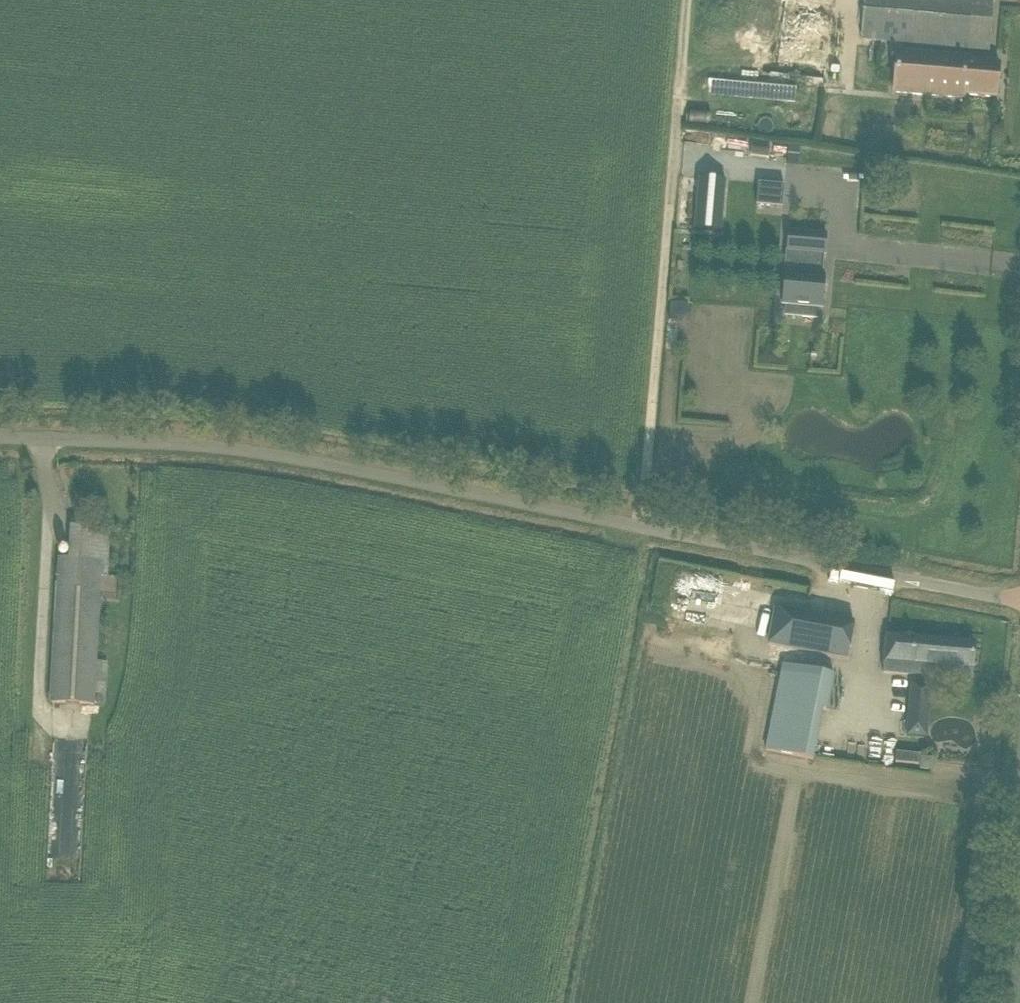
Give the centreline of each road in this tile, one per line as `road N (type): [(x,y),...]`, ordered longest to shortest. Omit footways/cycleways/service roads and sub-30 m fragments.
road 1 (unclassified): [(1019,596),(304,466),(137,444),(0,439)]

